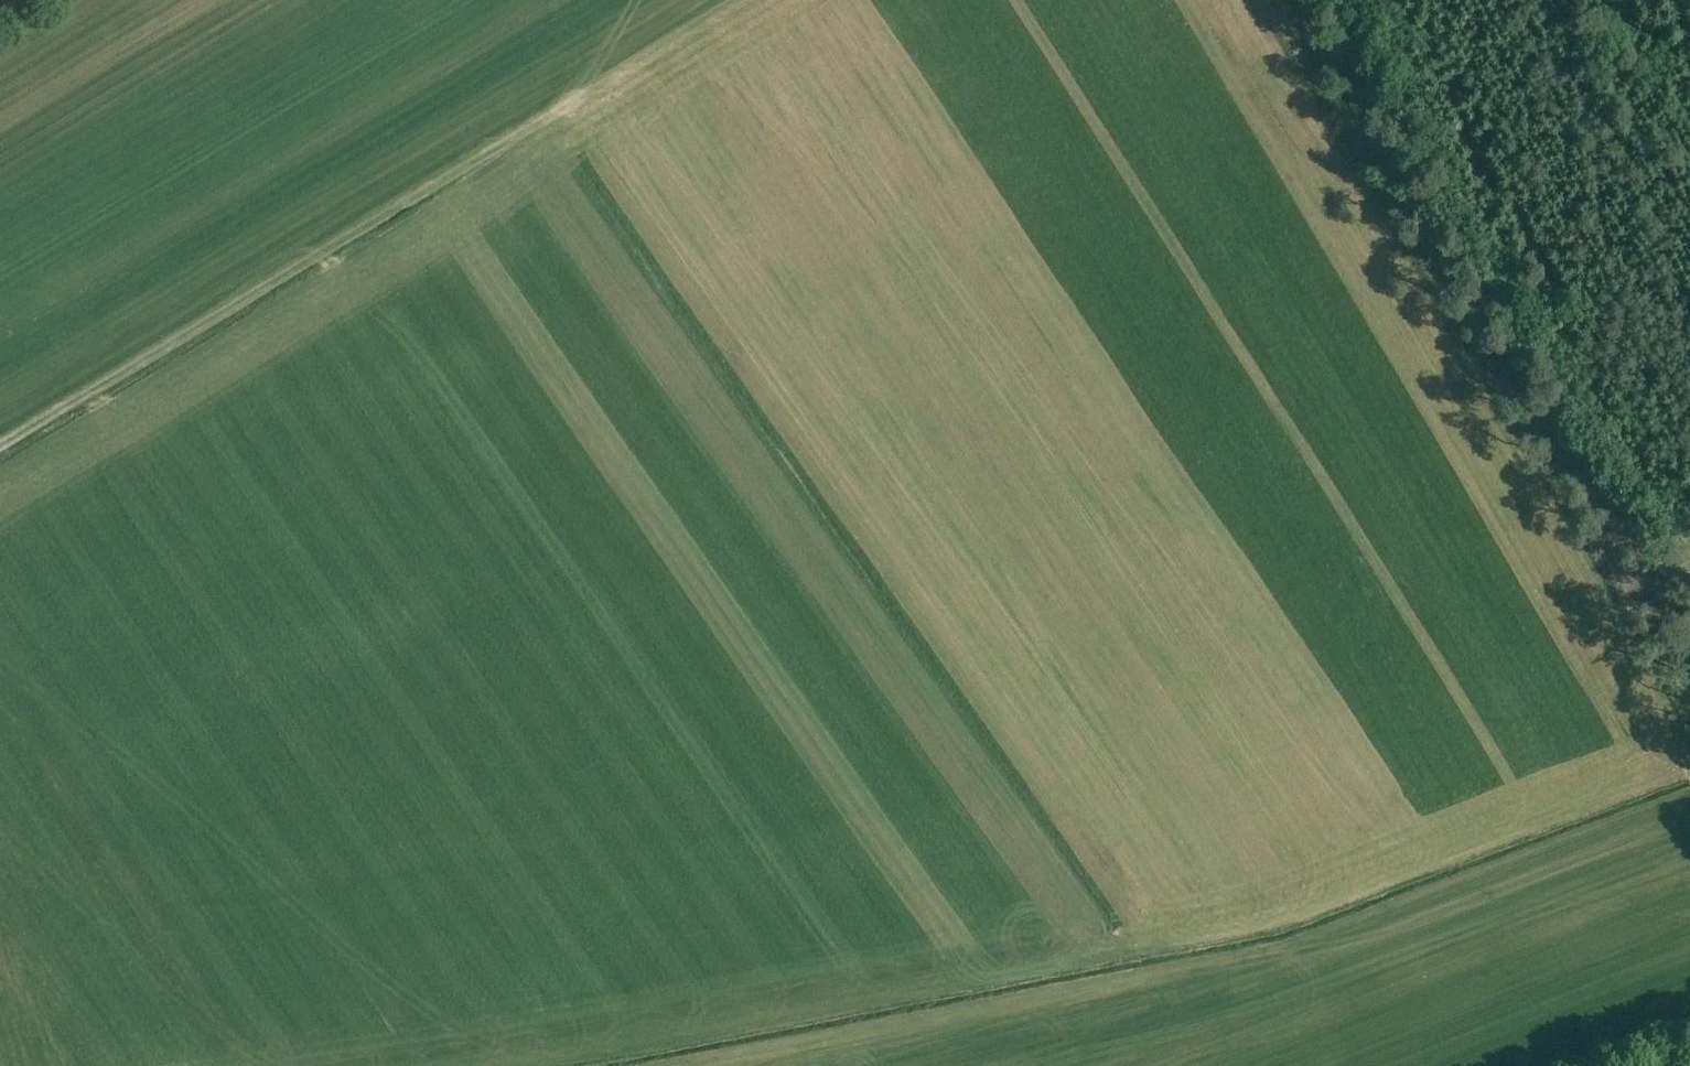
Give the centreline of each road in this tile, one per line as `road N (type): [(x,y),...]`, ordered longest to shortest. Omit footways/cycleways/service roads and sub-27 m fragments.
road 1 (track): [(1356,0),(1355,55),(1393,140),(1397,179),(1562,438),(1631,494),(1647,572),(1689,644)]

